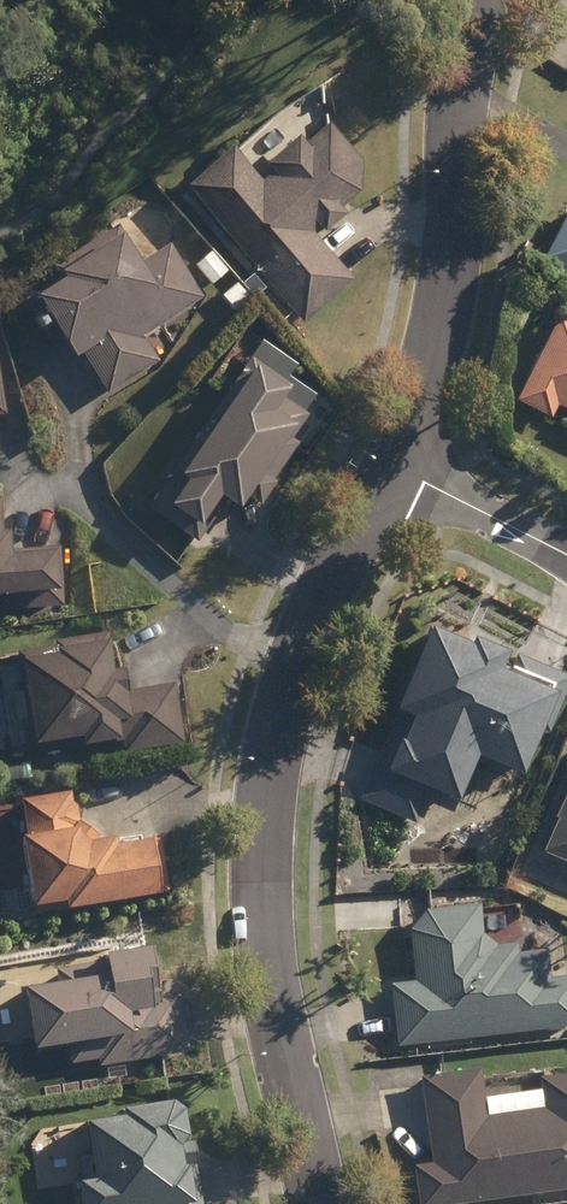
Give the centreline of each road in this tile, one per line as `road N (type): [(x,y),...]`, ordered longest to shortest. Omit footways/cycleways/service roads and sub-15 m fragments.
road 1 (residential): [(393,469),(320,602),(266,778),(265,905),(311,1203)]
road 2 (residential): [(393,469),(442,227),(459,55),(482,0)]
road 3 (residential): [(566,554),(393,469)]

